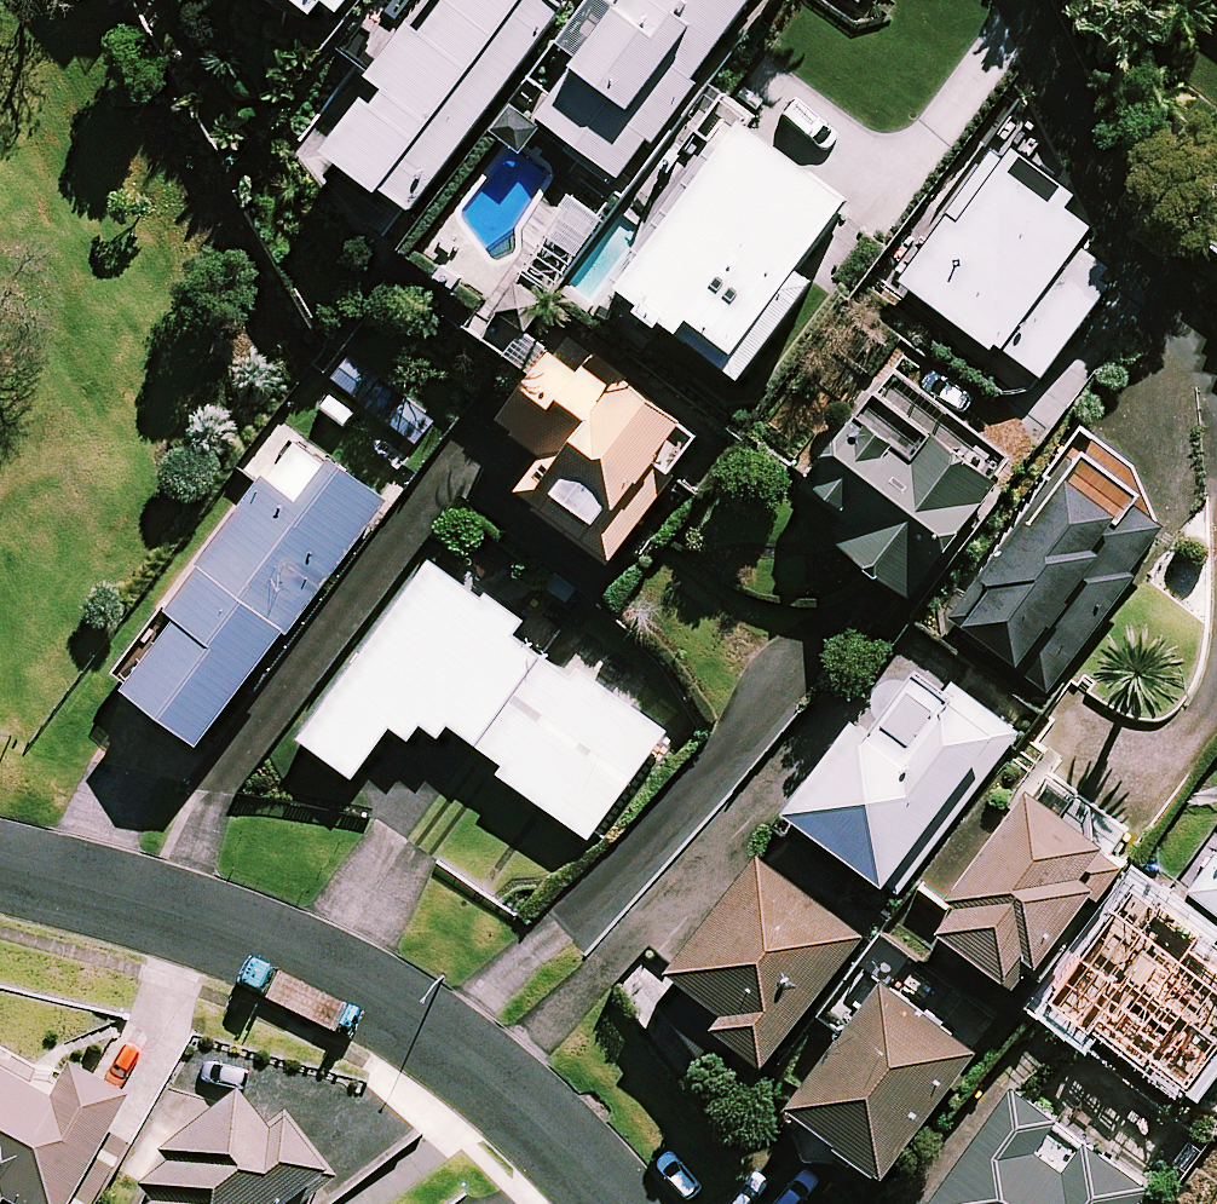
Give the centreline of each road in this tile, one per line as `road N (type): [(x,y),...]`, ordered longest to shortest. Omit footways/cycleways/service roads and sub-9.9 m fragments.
road 1 (residential): [(0,869),(183,913),(376,987),(518,1098),(622,1203)]

